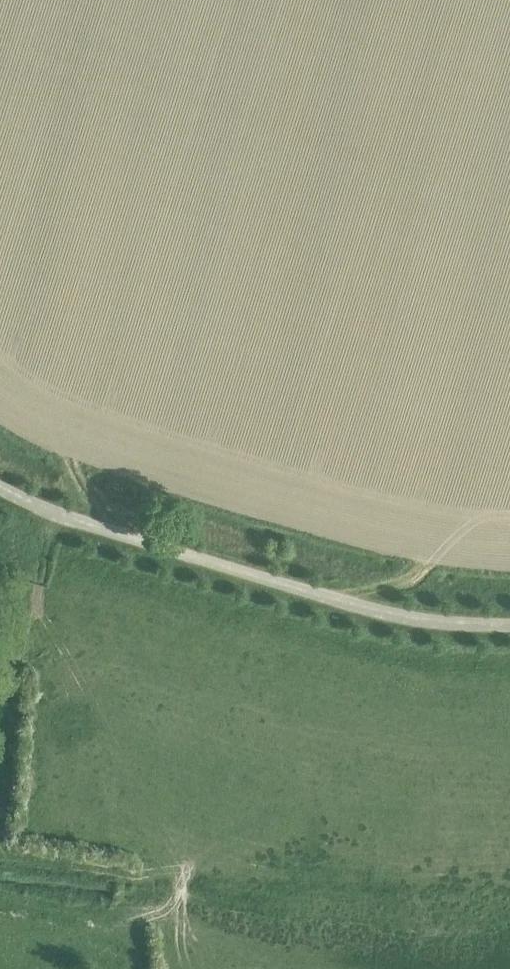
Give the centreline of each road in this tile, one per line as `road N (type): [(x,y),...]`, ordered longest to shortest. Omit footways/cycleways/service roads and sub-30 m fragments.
road 1 (unclassified): [(509,625),(375,611),(65,517),(0,488)]

